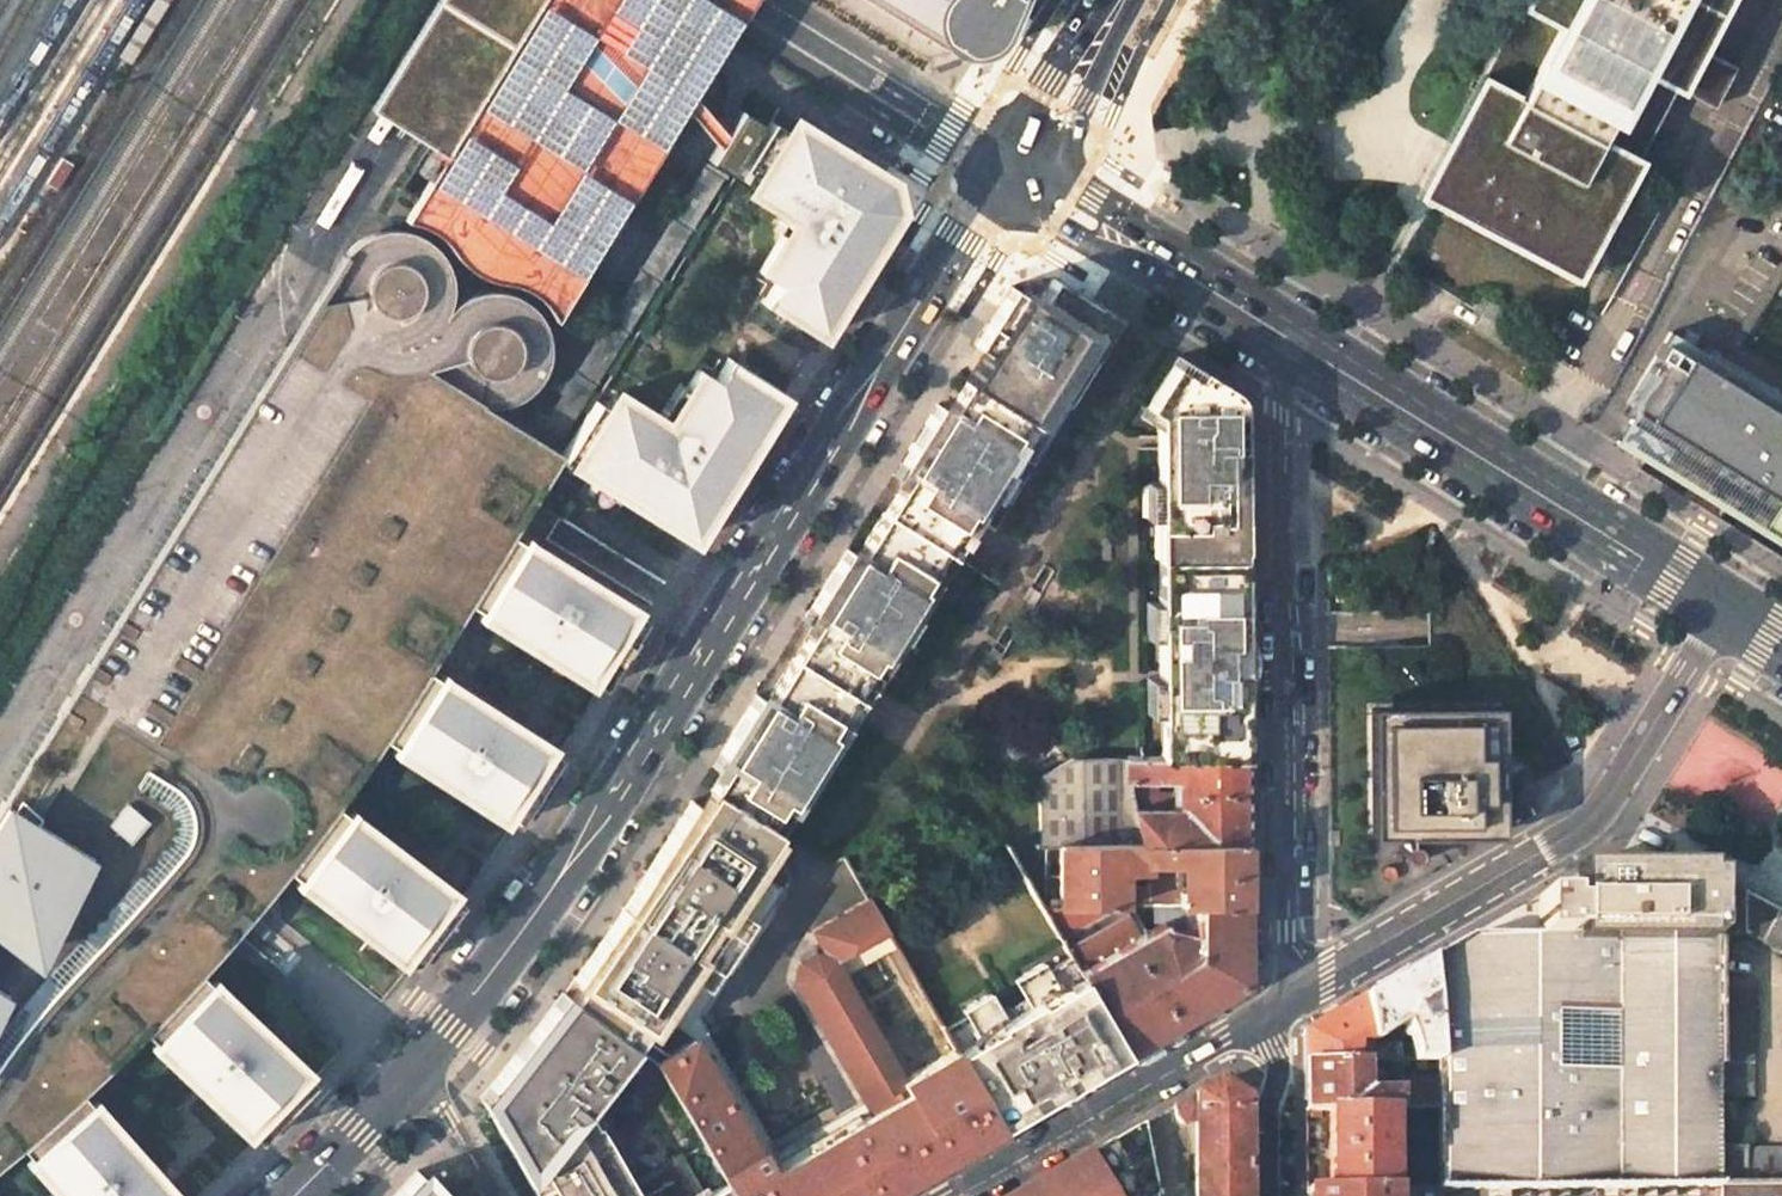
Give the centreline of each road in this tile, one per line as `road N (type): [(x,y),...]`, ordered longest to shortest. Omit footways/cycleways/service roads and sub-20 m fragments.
road 1 (tertiary): [(412,1072),(564,871),(962,238),(1012,173)]
road 2 (residential): [(1281,332),(1284,1001)]
road 3 (residential): [(1726,607),(1606,801),(1564,839),(1284,1001)]
road 4 (primary): [(1726,607),(1281,332)]
road 5 (residential): [(1284,1001),(948,1195)]
road 6 (primary): [(1281,332),(1012,173)]
road 7 (primary): [(1012,173),(1118,0)]
road 8 (residential): [(1269,1195),(1267,1107),(1284,1001)]
road 9 (tertiary): [(294,1195),(412,1072)]
road 10 (residential): [(499,1195),(445,1102),(412,1072)]

